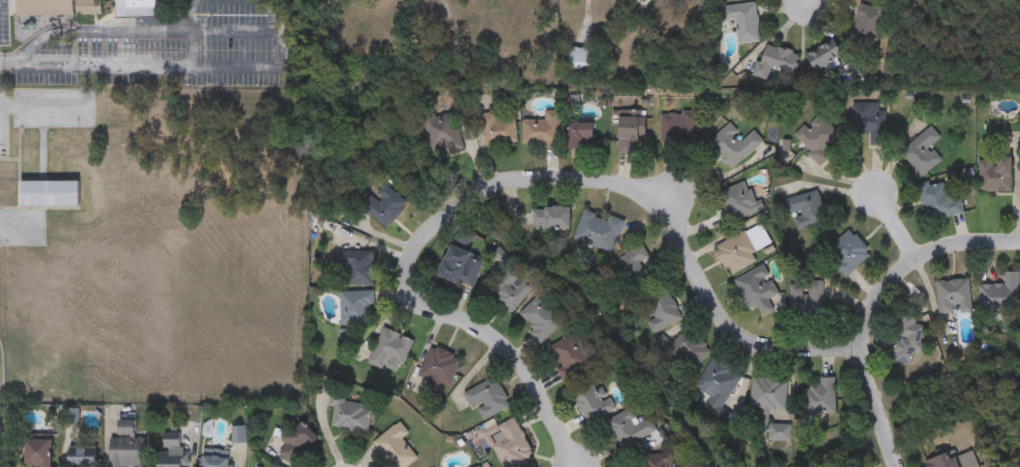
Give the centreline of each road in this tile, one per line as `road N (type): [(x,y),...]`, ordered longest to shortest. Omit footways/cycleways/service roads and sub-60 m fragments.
road 1 (residential): [(563,466),(556,423),(526,372),(494,338),(408,298),(409,250),(478,188),(587,178),(633,188),(664,216),(718,326),(737,342),(771,351),(858,351)]
road 2 (residential): [(893,466),(858,351),(874,301),(906,268),(949,248),(1019,243)]

